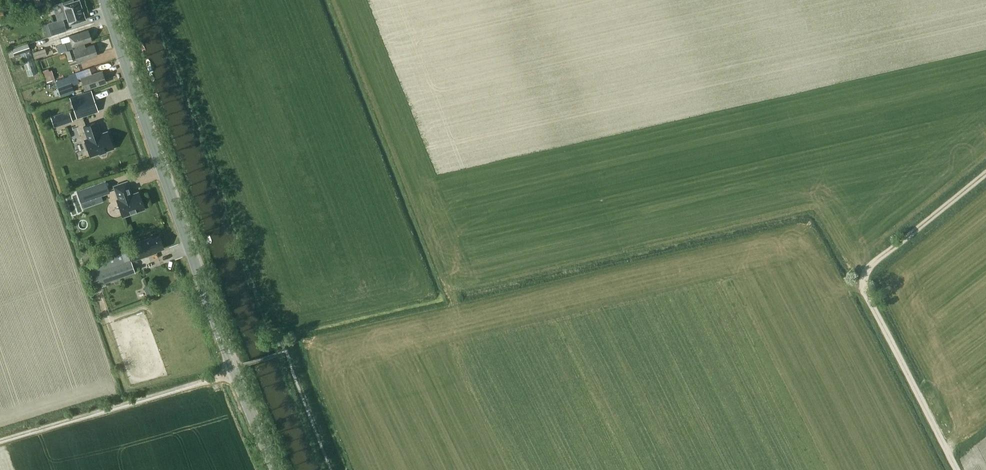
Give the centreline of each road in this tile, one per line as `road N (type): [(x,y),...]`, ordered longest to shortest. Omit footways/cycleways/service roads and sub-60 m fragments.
road 1 (secondary): [(275,469),(104,0)]
road 2 (track): [(957,469),(865,293),(865,276),(985,176)]

